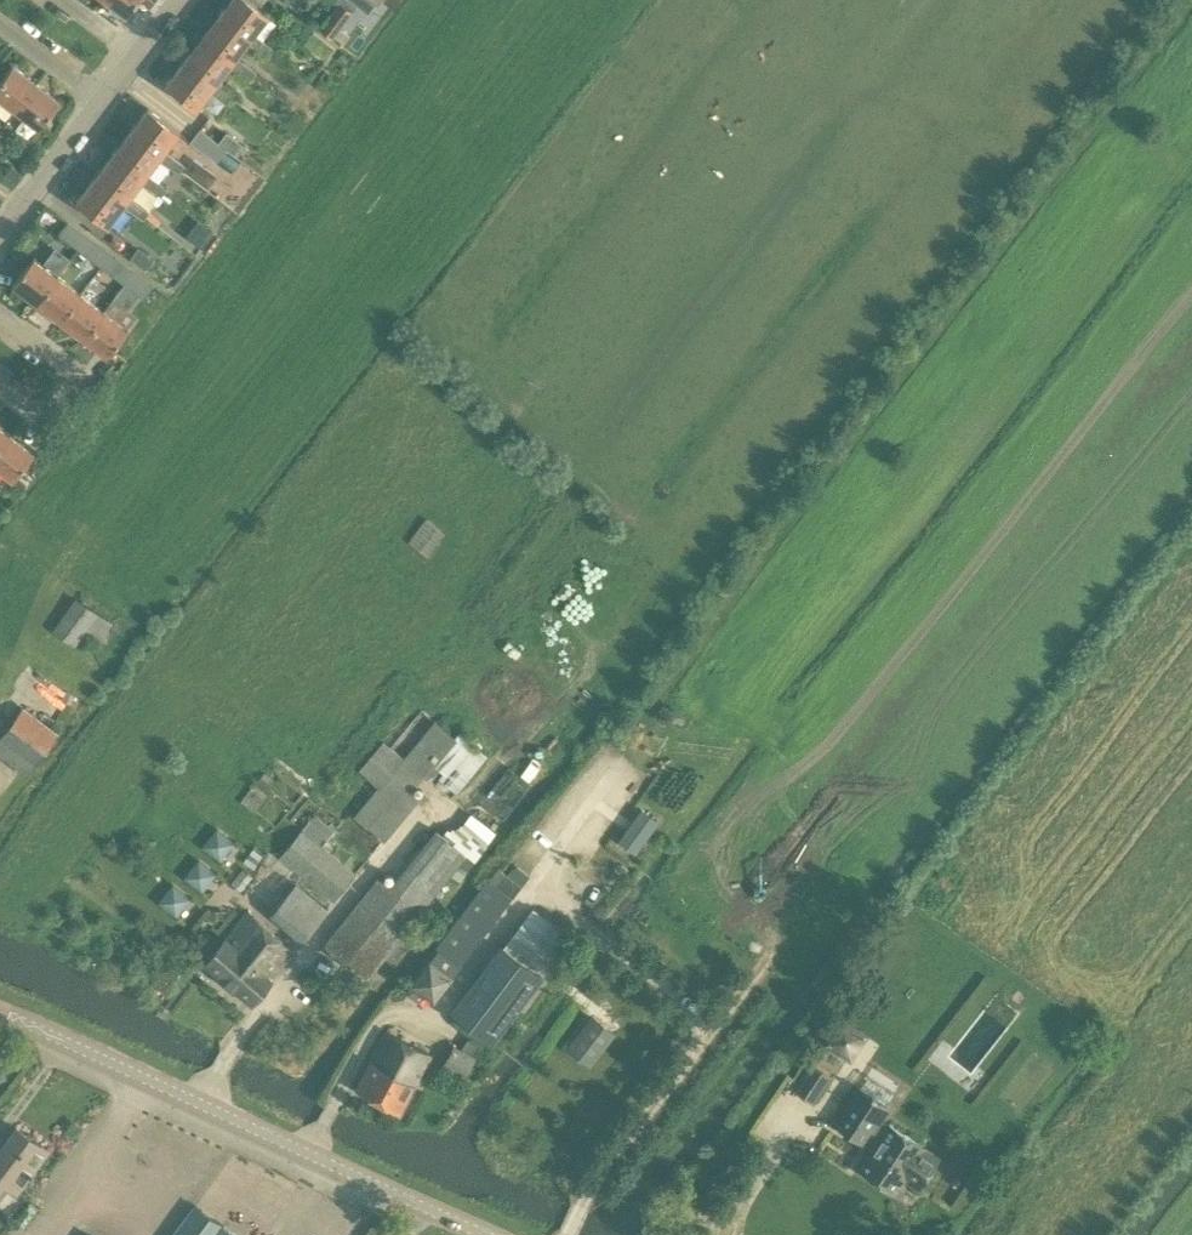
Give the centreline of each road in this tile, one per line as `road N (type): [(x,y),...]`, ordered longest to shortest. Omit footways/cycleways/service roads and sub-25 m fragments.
road 1 (tertiary): [(487,1234),(0,1009)]
road 2 (residential): [(0,315),(68,365),(34,411),(0,386)]
road 3 (residential): [(0,238),(103,98)]
road 4 (residential): [(0,21),(103,98)]

